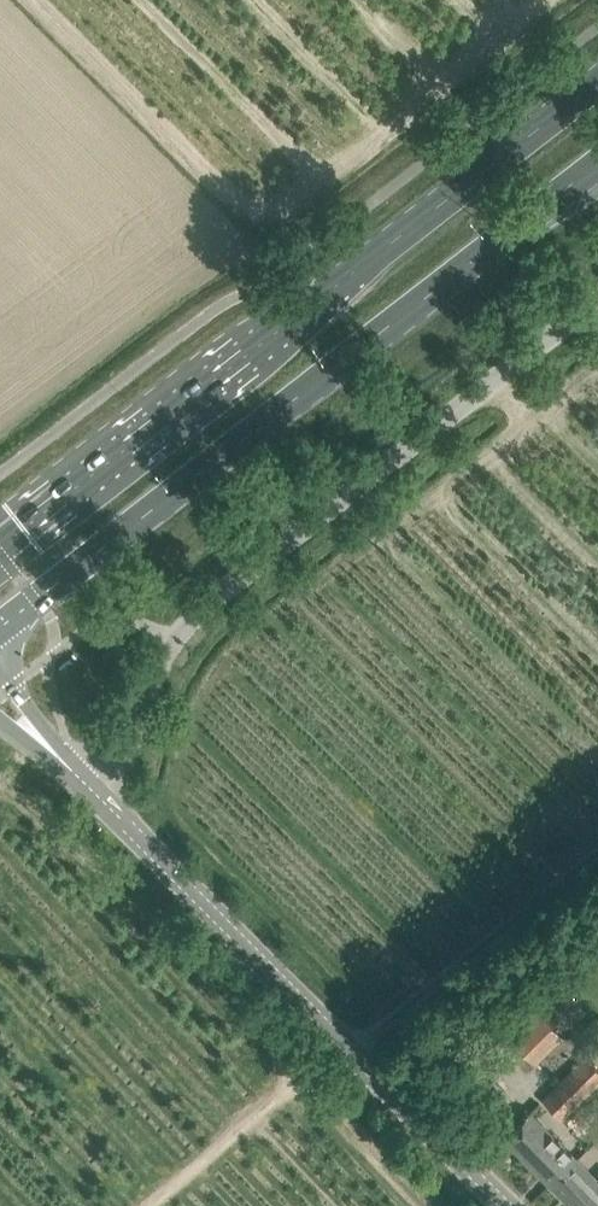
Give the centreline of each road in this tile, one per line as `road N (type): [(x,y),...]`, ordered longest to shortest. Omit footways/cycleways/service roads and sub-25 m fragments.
road 1 (primary): [(0,631),(597,163)]
road 2 (primary): [(597,88),(0,551)]
road 3 (unclassified): [(91,789),(125,741),(172,636),(597,303)]
road 4 (unclassified): [(506,1205),(91,789)]

